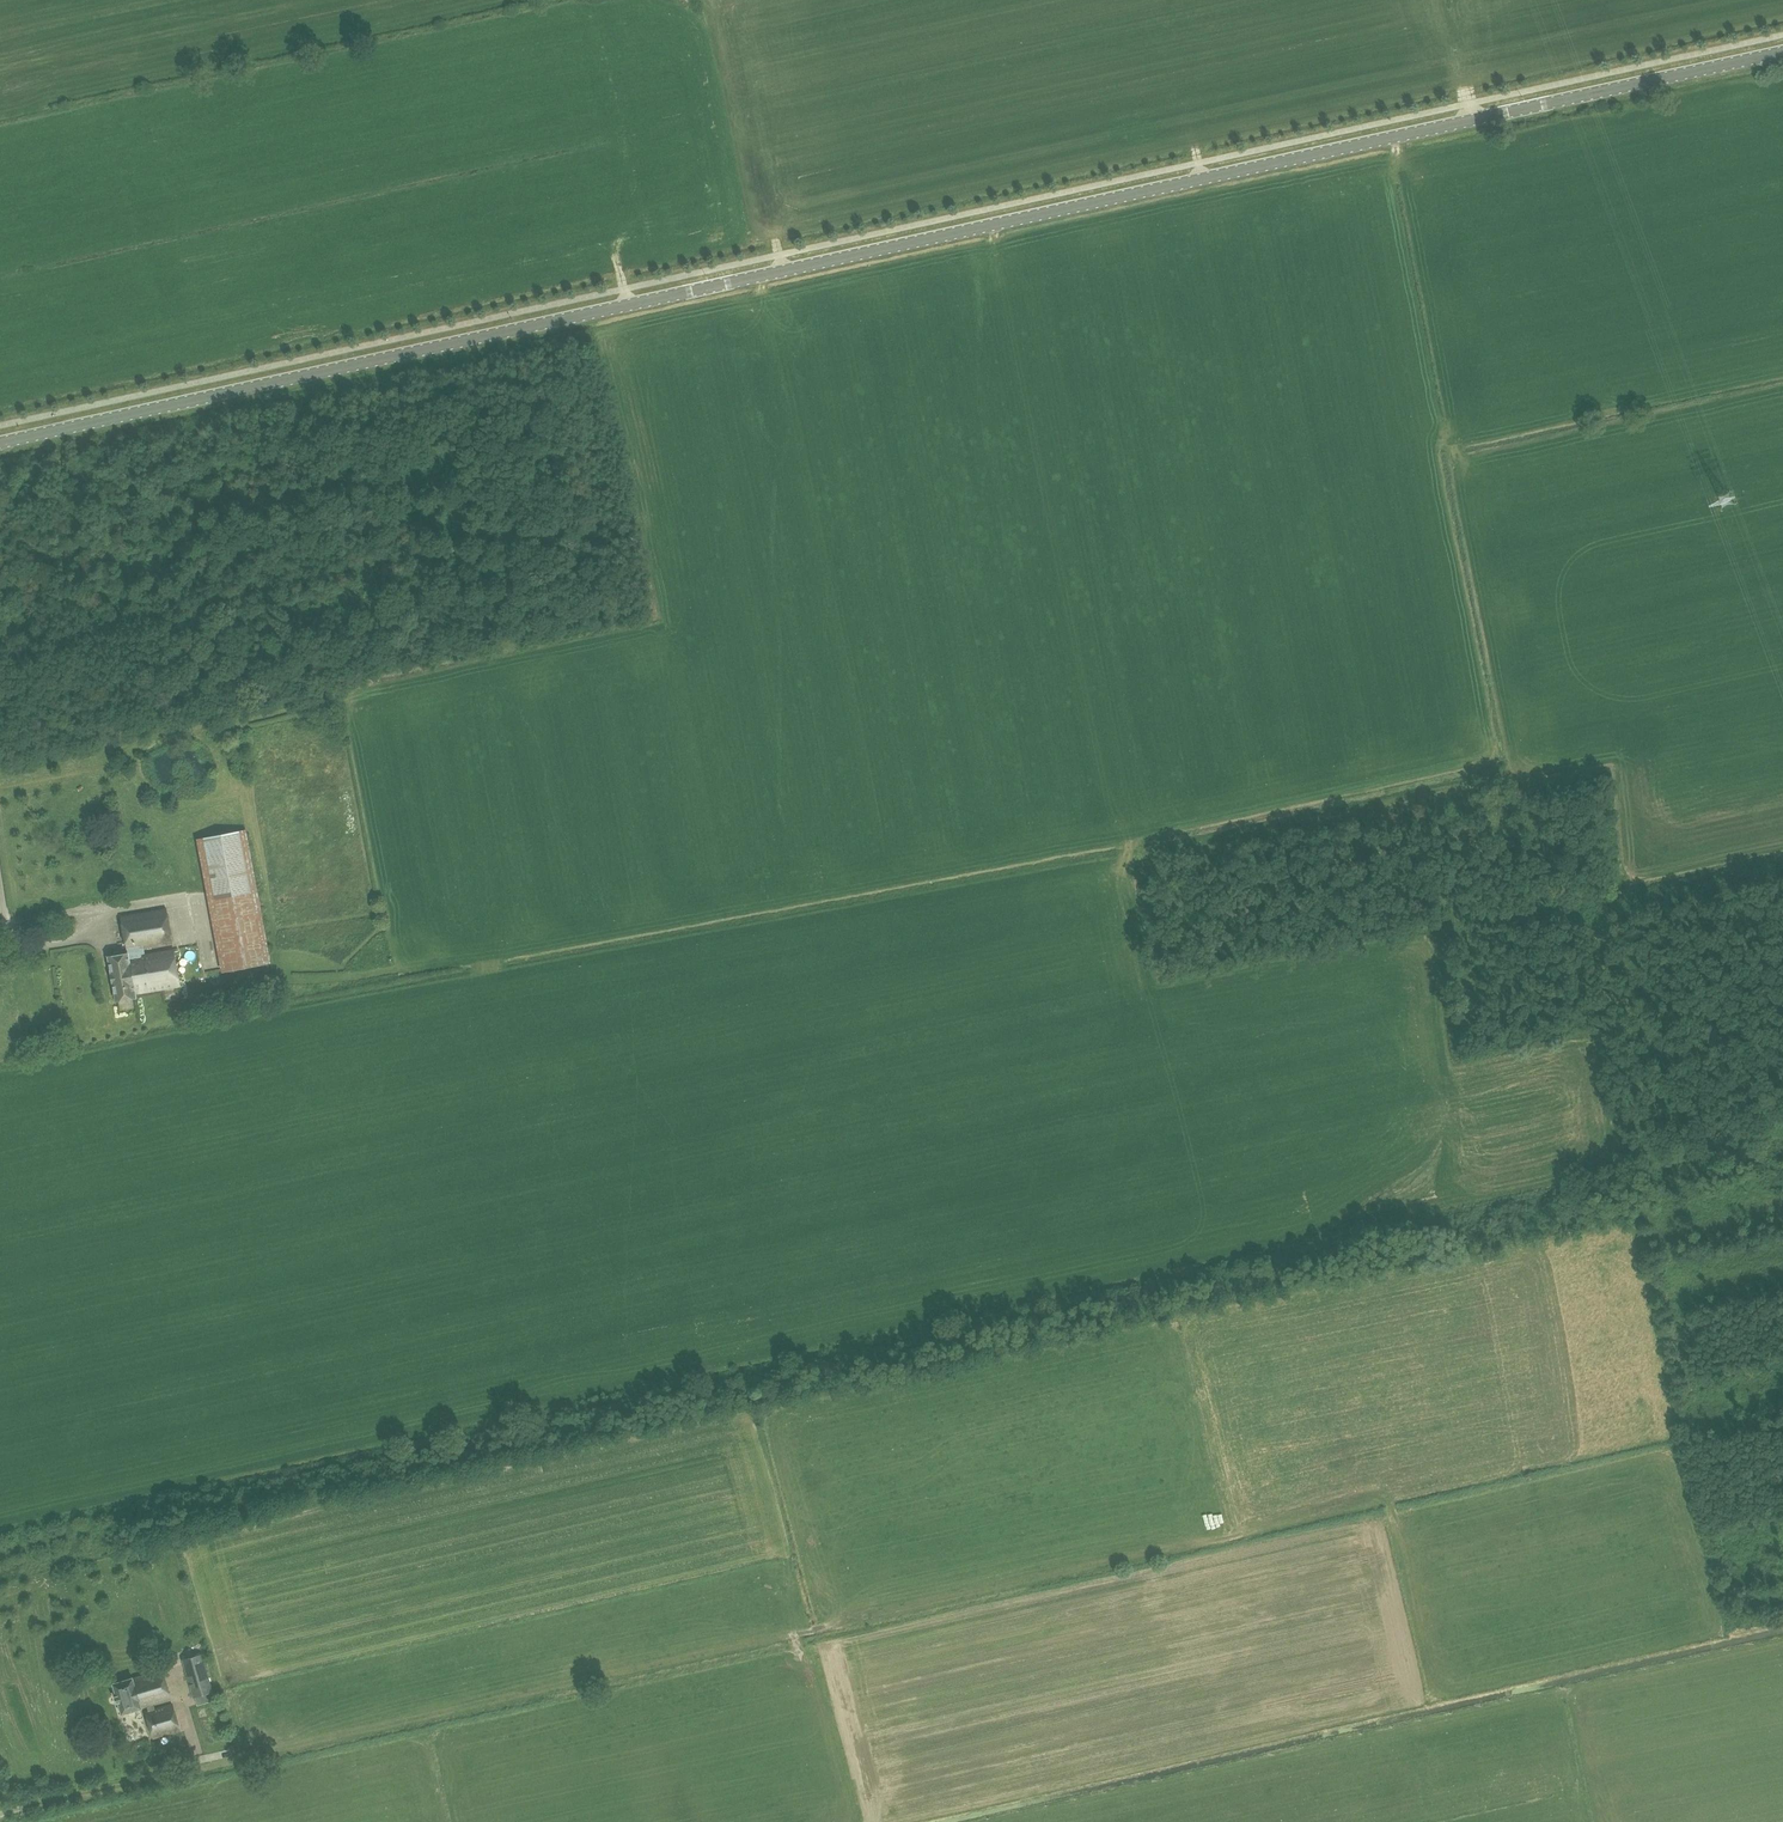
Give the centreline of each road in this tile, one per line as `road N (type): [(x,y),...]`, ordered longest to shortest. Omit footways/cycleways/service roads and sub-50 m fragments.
road 1 (secondary): [(0,442),(1782,51)]
road 2 (track): [(175,902),(110,909),(90,937),(34,947)]

